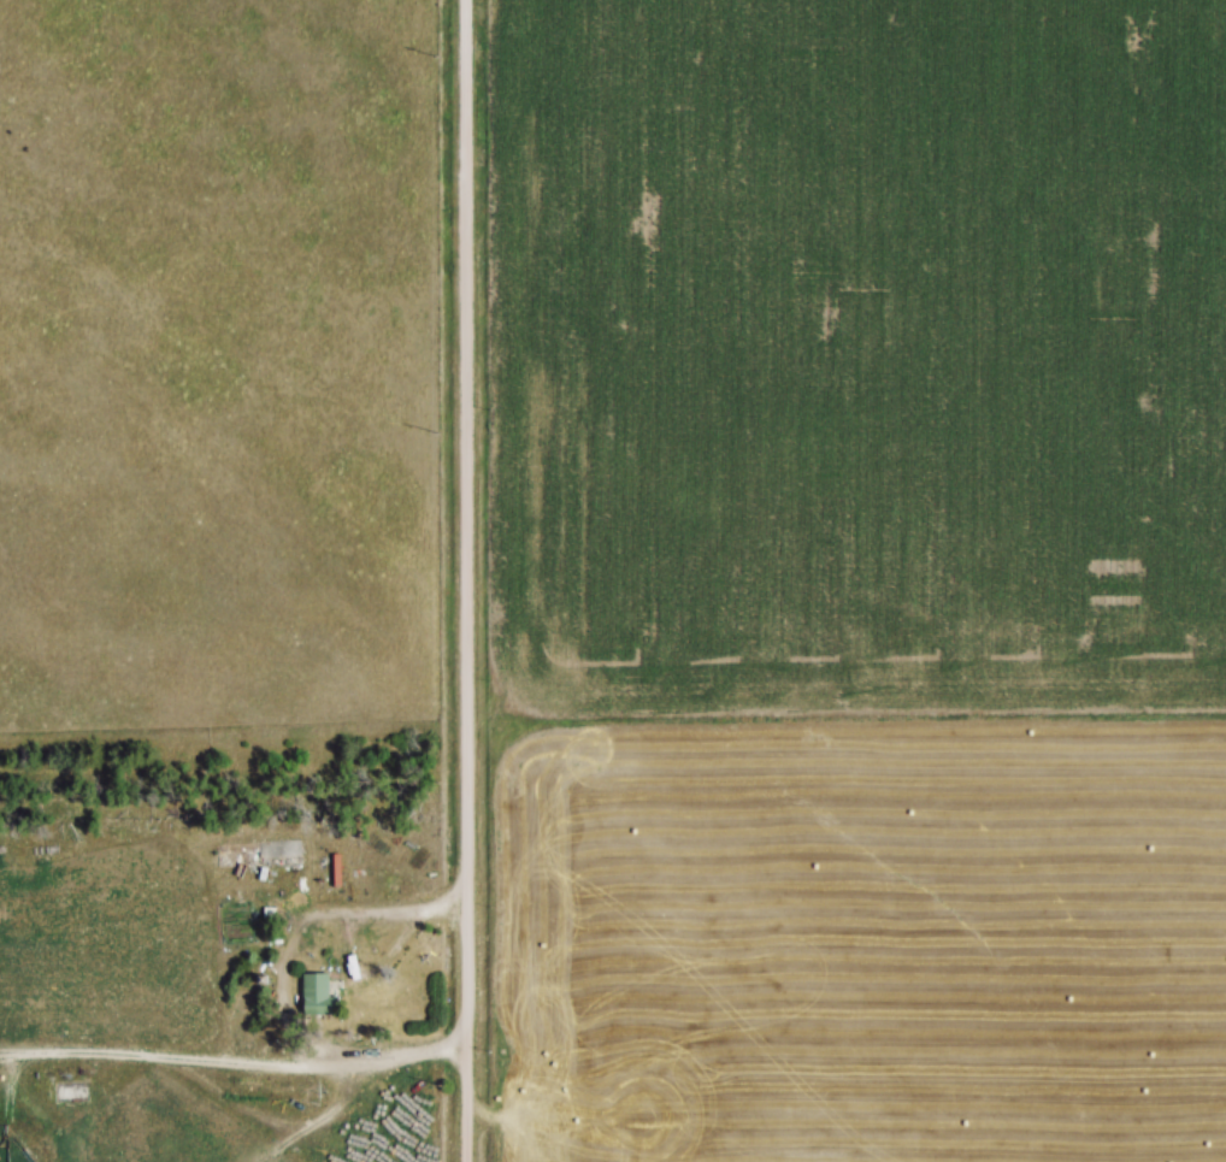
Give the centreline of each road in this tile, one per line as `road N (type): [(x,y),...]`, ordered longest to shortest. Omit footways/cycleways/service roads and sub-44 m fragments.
road 1 (residential): [(467,0),(467,1161)]

